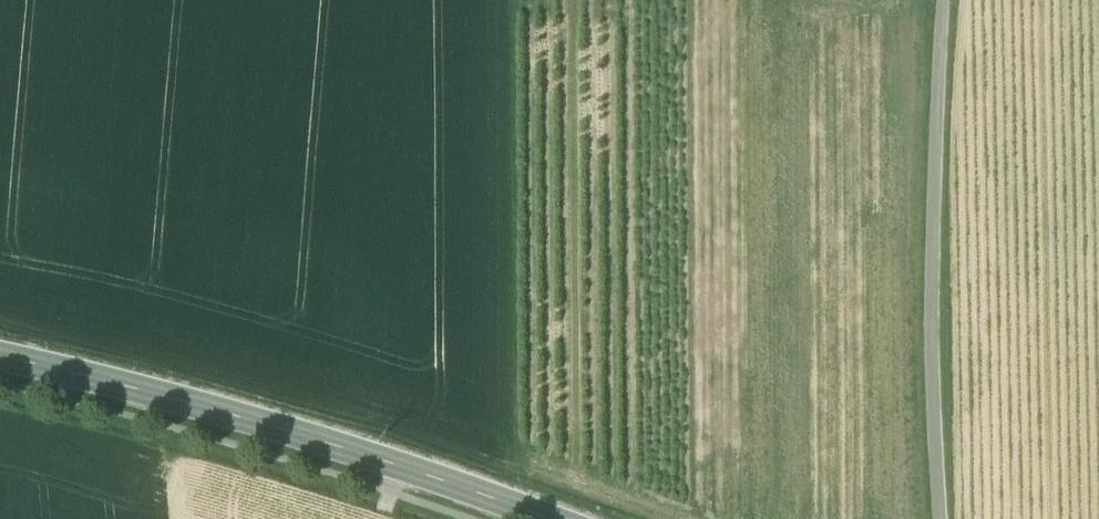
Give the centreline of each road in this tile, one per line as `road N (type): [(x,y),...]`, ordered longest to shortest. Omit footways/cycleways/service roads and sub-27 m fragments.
road 1 (tertiary): [(549,518),(215,408),(0,357)]
road 2 (residential): [(939,518),(929,329),(943,0)]

